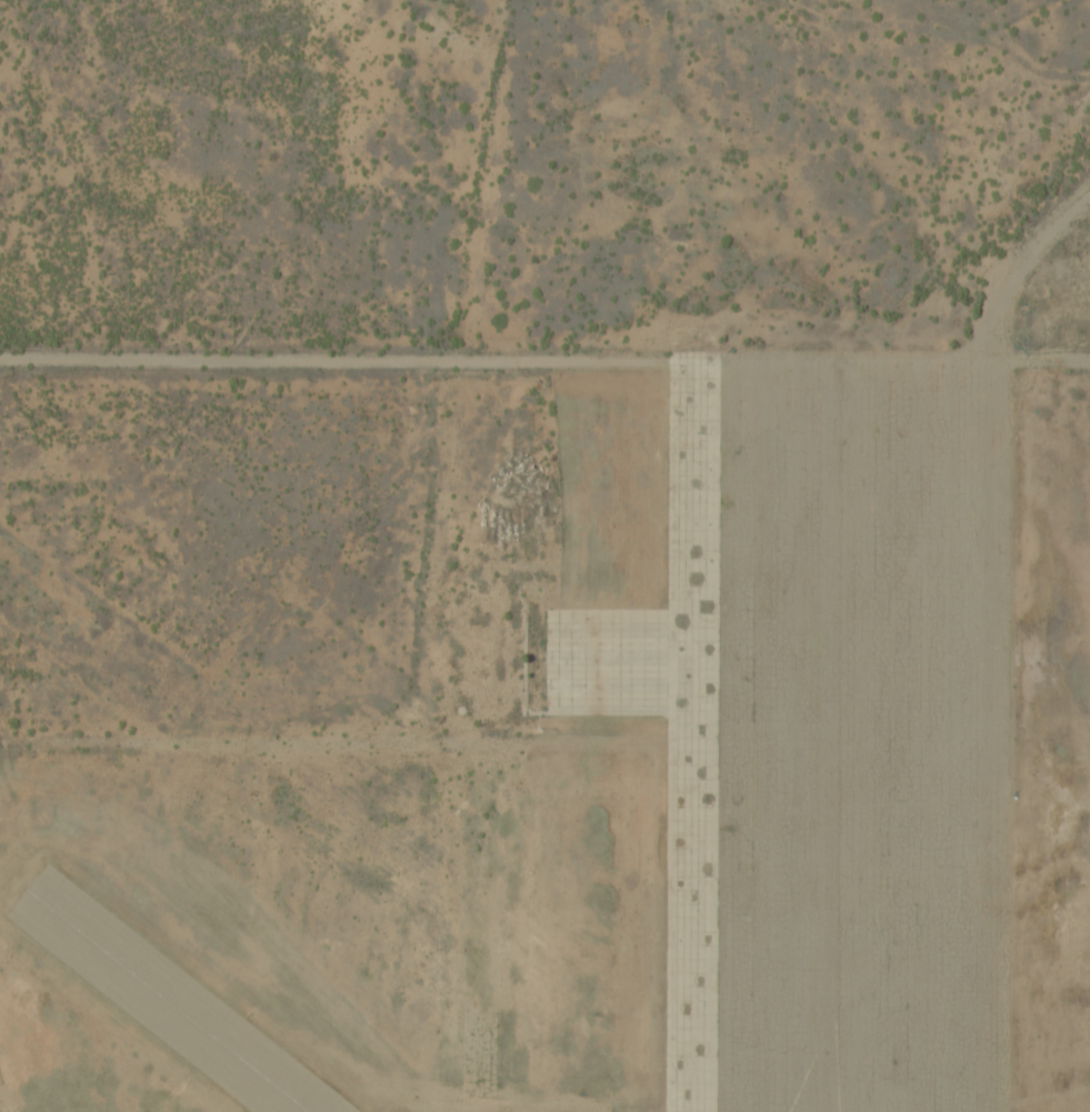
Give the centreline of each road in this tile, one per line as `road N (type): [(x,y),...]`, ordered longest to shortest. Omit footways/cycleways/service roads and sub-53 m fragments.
road 1 (track): [(0,360),(660,364)]

